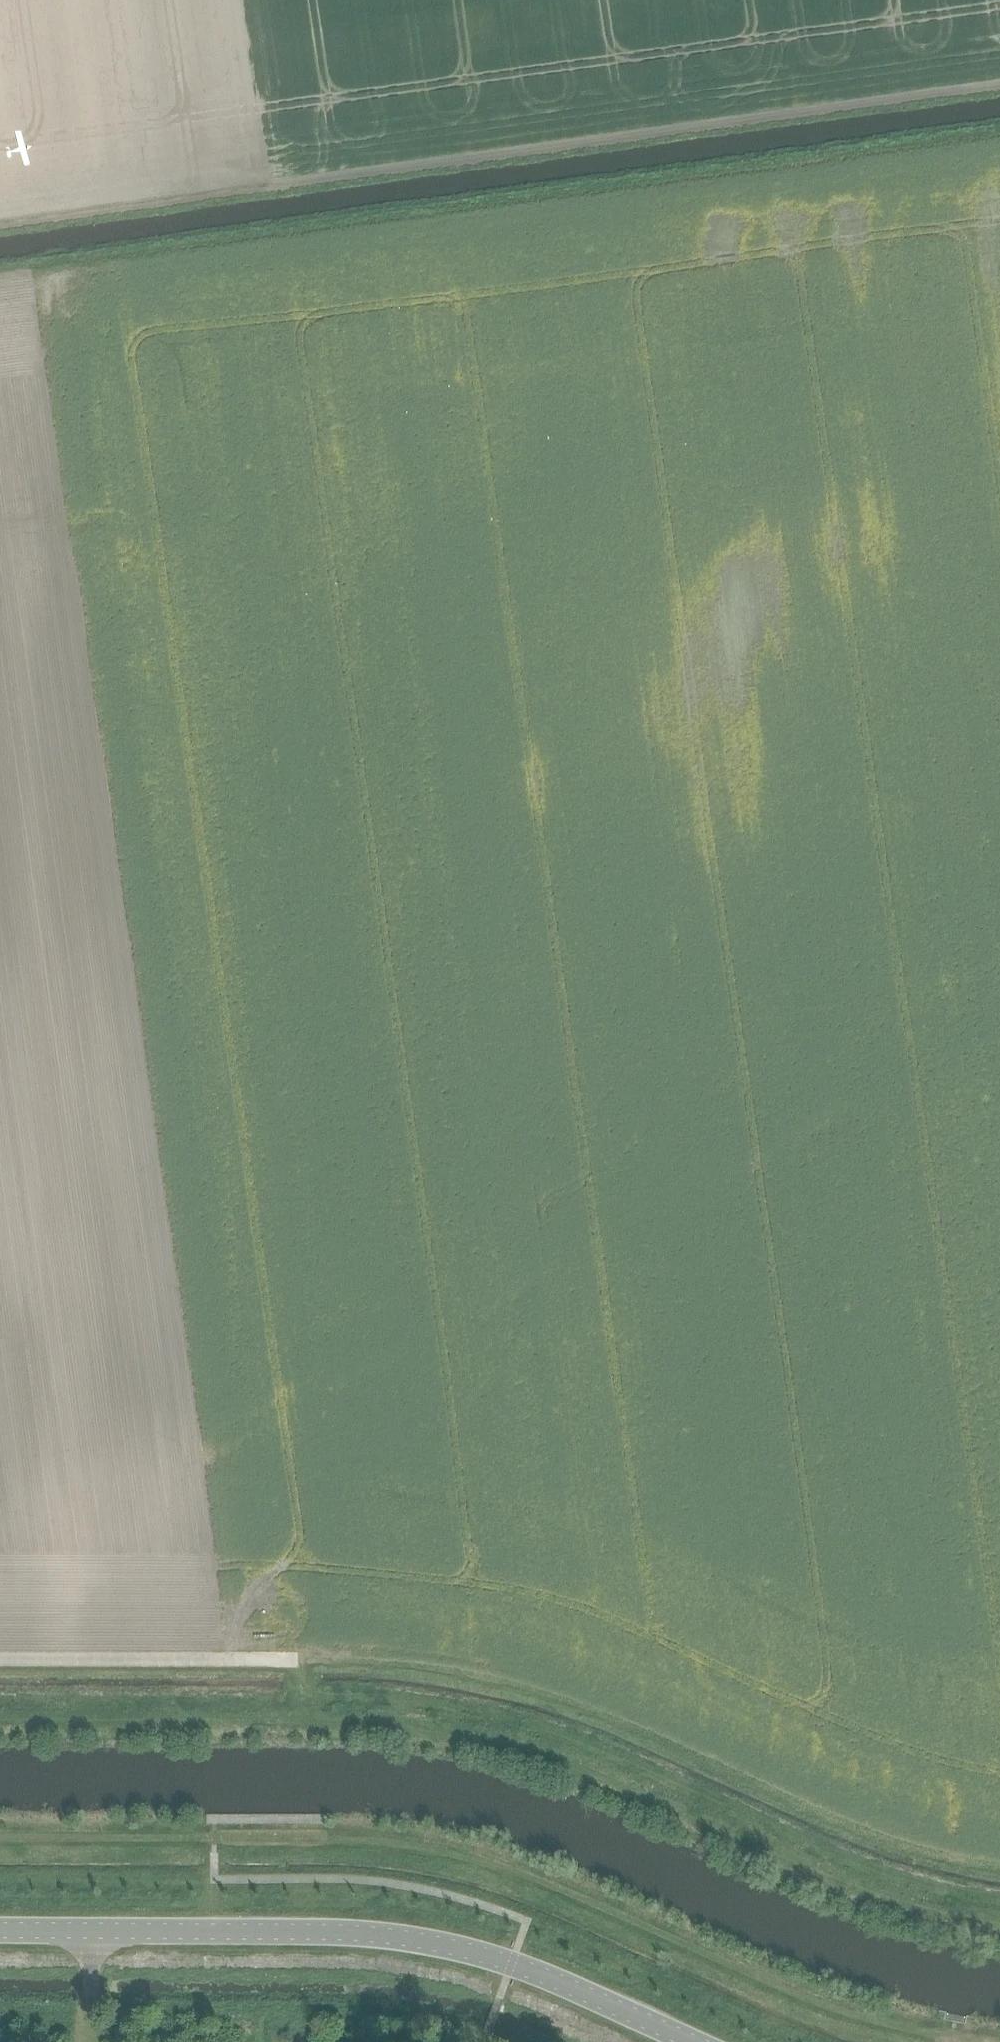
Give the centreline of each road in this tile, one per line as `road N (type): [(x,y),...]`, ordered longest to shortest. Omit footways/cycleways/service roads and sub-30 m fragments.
road 1 (unclassified): [(0,1932),(436,1943),(528,1970),(690,2041)]

